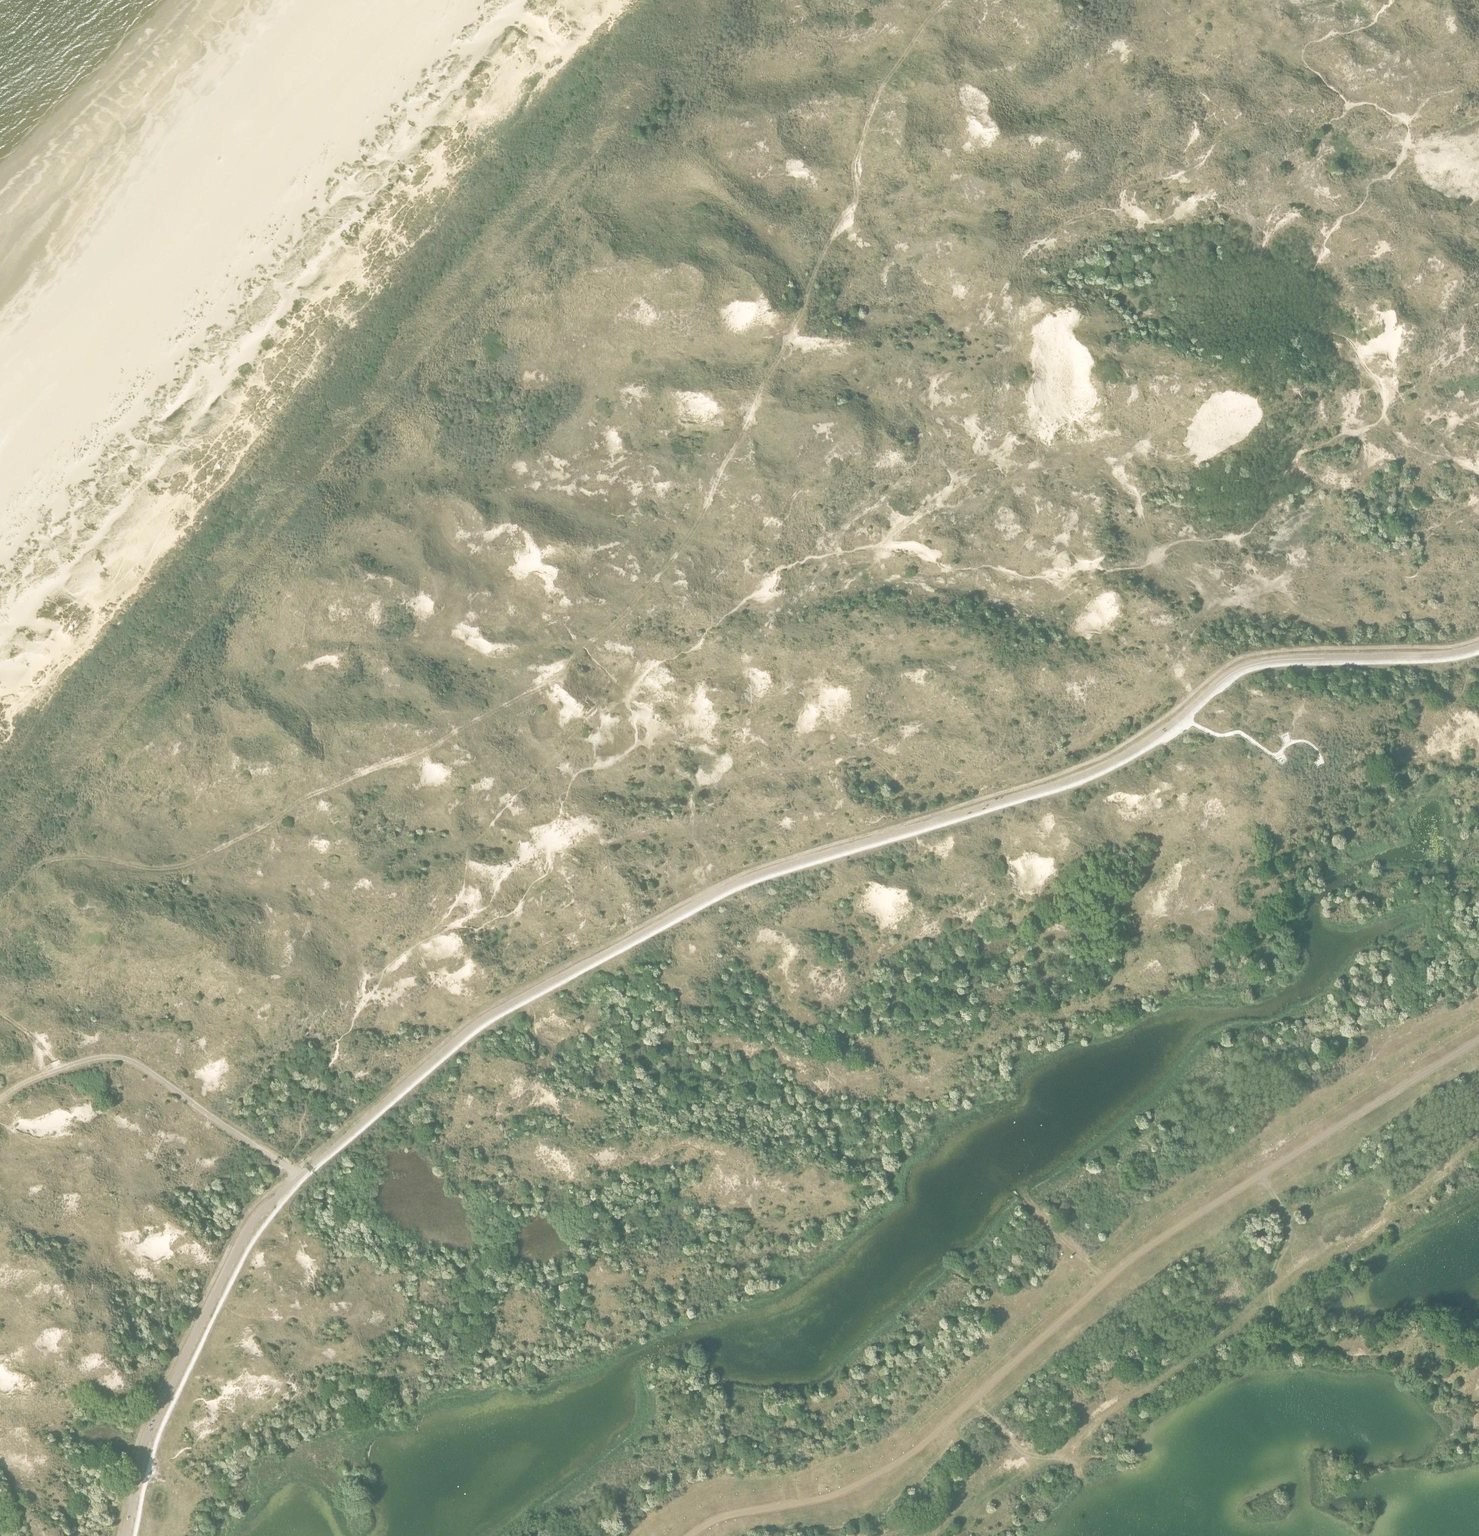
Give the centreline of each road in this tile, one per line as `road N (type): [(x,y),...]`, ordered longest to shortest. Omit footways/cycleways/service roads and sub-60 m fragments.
road 1 (track): [(696,1535),(755,1513),(876,1490),(1134,1256),(1478,1040)]
road 2 (track): [(925,1535),(1211,1347),(1478,1141)]

